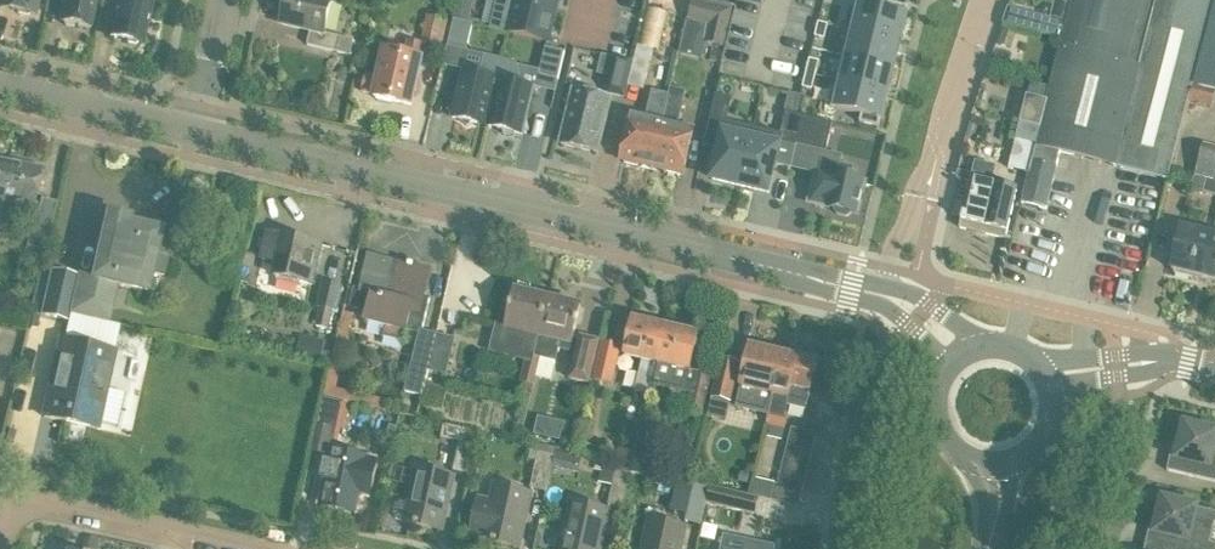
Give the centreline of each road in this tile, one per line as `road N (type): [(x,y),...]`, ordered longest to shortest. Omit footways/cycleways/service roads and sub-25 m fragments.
road 1 (tertiary): [(879,293),(197,135)]
road 2 (residential): [(879,293),(938,149),(986,0)]
road 3 (residential): [(1109,548),(1131,477),(1100,452),(1077,451),(1058,459),(1031,548)]
road 4 (residential): [(262,548),(19,495)]
road 5 (tertiary): [(197,135),(0,88)]
road 6 (tertiary): [(964,350),(934,389),(935,426),(959,458),(996,470)]
road 7 (residential): [(1214,370),(1169,360),(1053,374)]
road 8 (residential): [(19,495),(8,401),(14,359),(0,341)]
road 9 (residential): [(197,135),(227,0)]
road 10 (tertiary): [(996,470),(1016,467),(1048,444),(1061,407),(1053,374)]
road 11 (residential): [(840,548),(861,425)]

